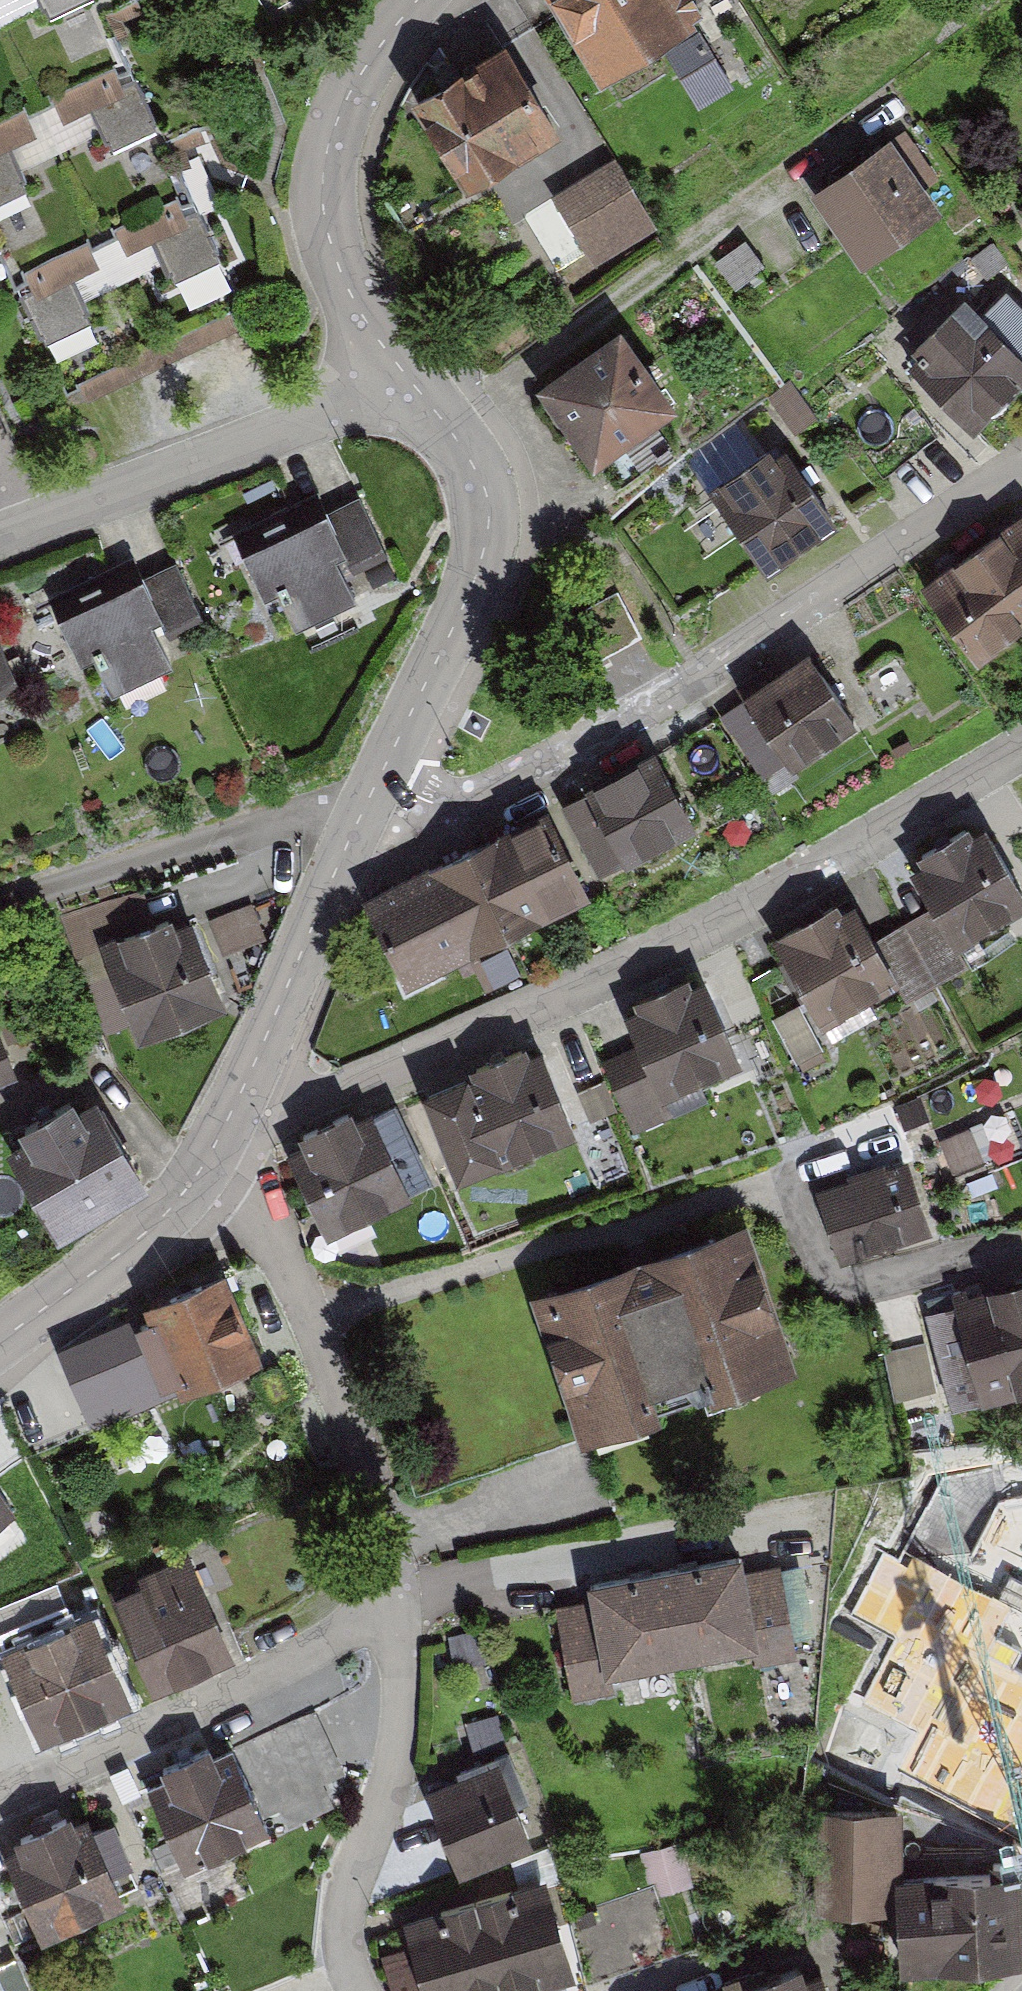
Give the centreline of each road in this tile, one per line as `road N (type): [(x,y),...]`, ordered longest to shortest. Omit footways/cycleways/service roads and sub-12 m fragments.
road 1 (residential): [(250,1076),(285,1092),(323,1096),(764,892),(1021,744)]
road 2 (residential): [(367,804),(448,803),(692,685),(1021,473)]
road 3 (residential): [(367,804),(474,583),(490,521),(486,487),(466,451),(409,381)]
road 4 (residential): [(390,1590),(334,1640),(0,1799)]
road 5 (residential): [(309,1316),(735,1197)]
road 6 (residential): [(0,534),(409,381)]
road 7 (residential): [(409,381),(343,278),(323,206),(323,168),(347,98),(418,0)]
road 8 (residential): [(390,1590),(401,1719),(396,1767),(348,1889),(345,1951),(357,1990)]
road 9 (residential): [(250,1076),(367,804)]
road 10 (residential): [(309,1316),(393,1548),(390,1590)]
road 11 (residential): [(0,1341),(154,1226),(202,1170)]
road 12 (residential): [(202,1170),(263,1223),(309,1316)]

